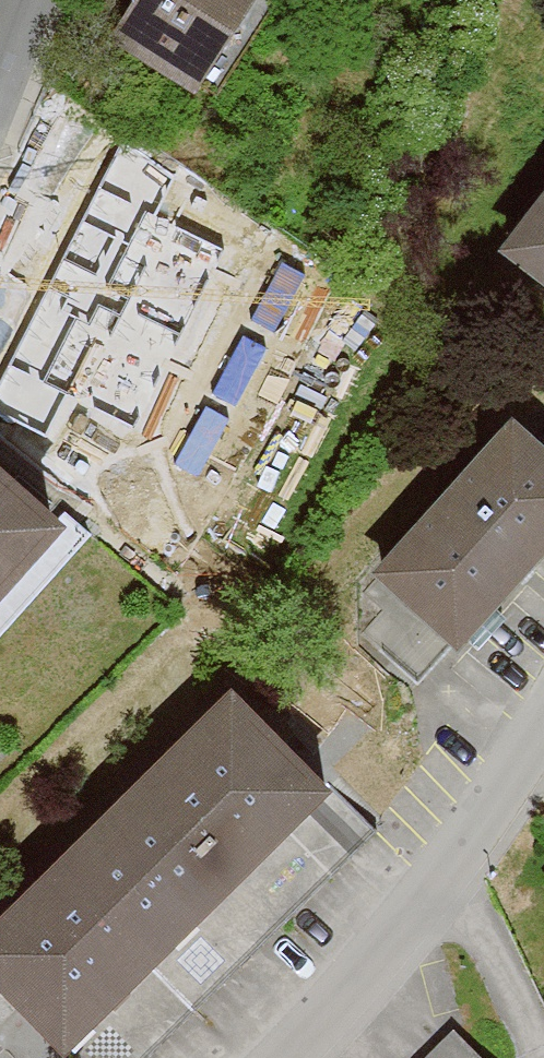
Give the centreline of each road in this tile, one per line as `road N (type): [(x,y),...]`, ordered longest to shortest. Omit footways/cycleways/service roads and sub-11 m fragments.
road 1 (residential): [(294,1057),(461,863),(543,729)]

